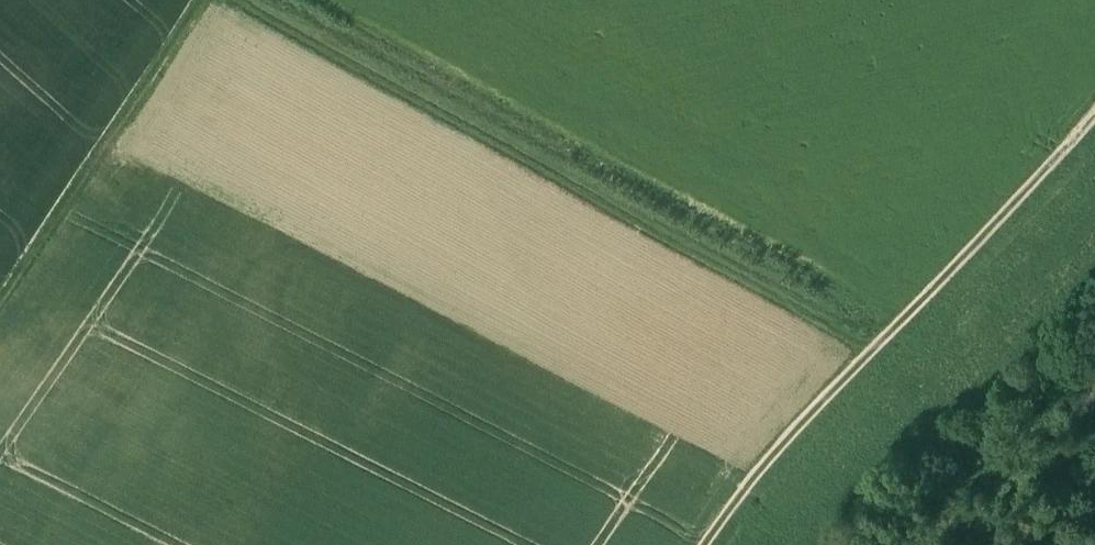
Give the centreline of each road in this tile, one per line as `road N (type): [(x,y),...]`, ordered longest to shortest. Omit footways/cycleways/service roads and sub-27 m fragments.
road 1 (track): [(202,3),(875,360)]
road 2 (track): [(708,544),(739,501),(1094,129)]
road 3 (track): [(199,0),(0,297)]

